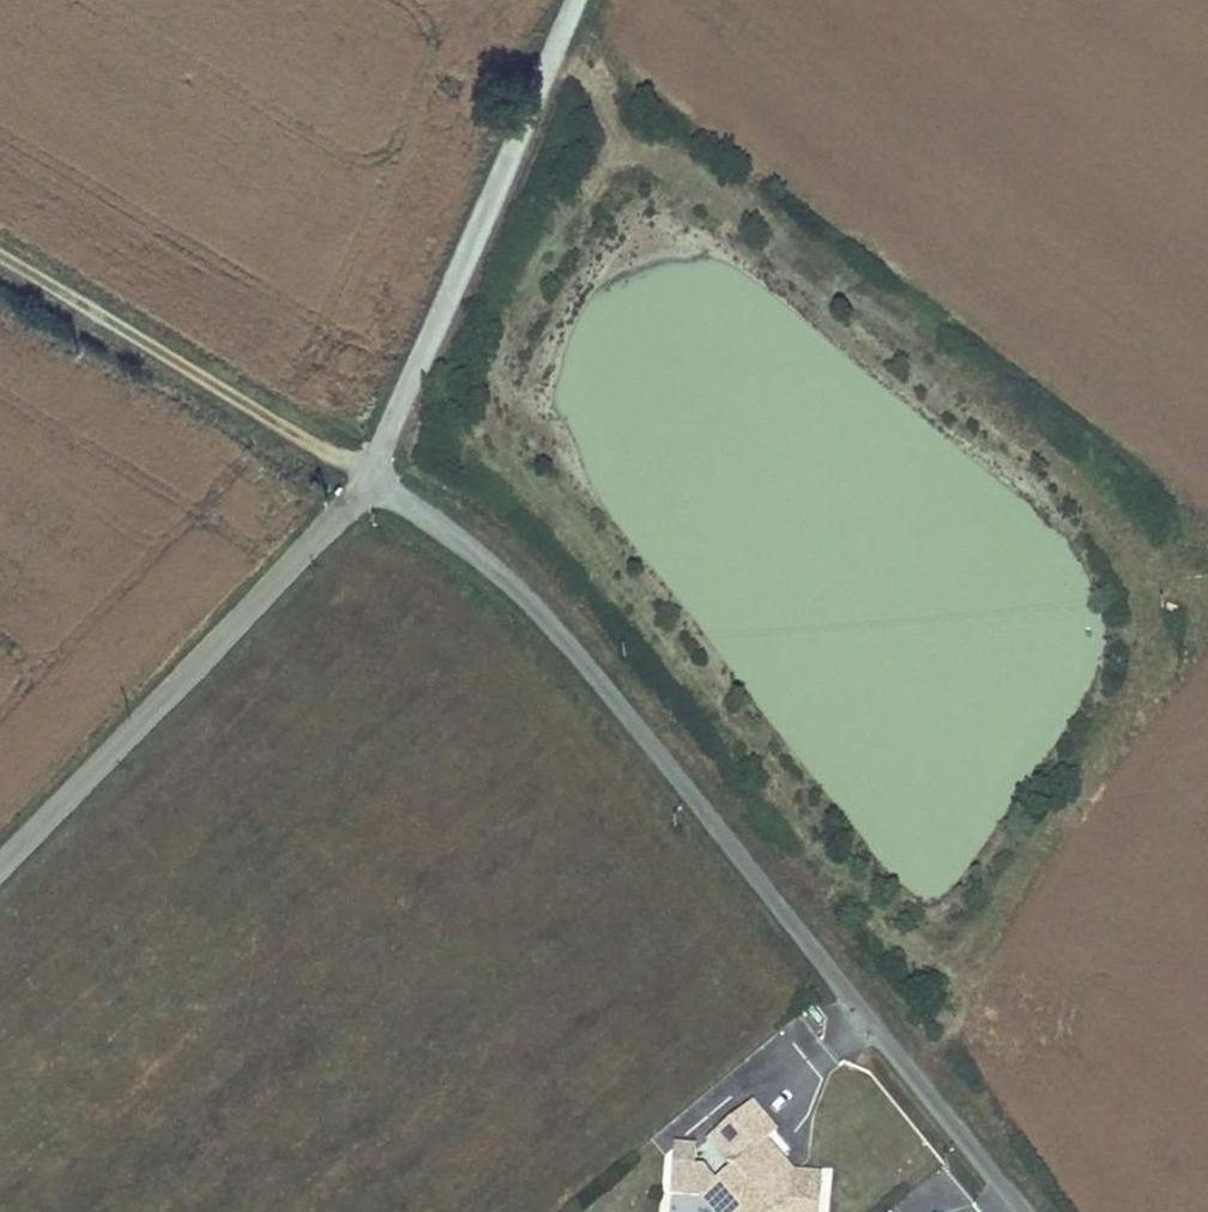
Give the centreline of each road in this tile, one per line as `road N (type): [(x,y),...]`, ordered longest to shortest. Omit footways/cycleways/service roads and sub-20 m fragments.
road 1 (unclassified): [(1027,1211),(538,610),(463,541),(368,477)]
road 2 (unclassified): [(0,866),(368,477)]
road 3 (unclassified): [(368,477),(572,0)]
road 4 (track): [(368,477),(0,260)]

